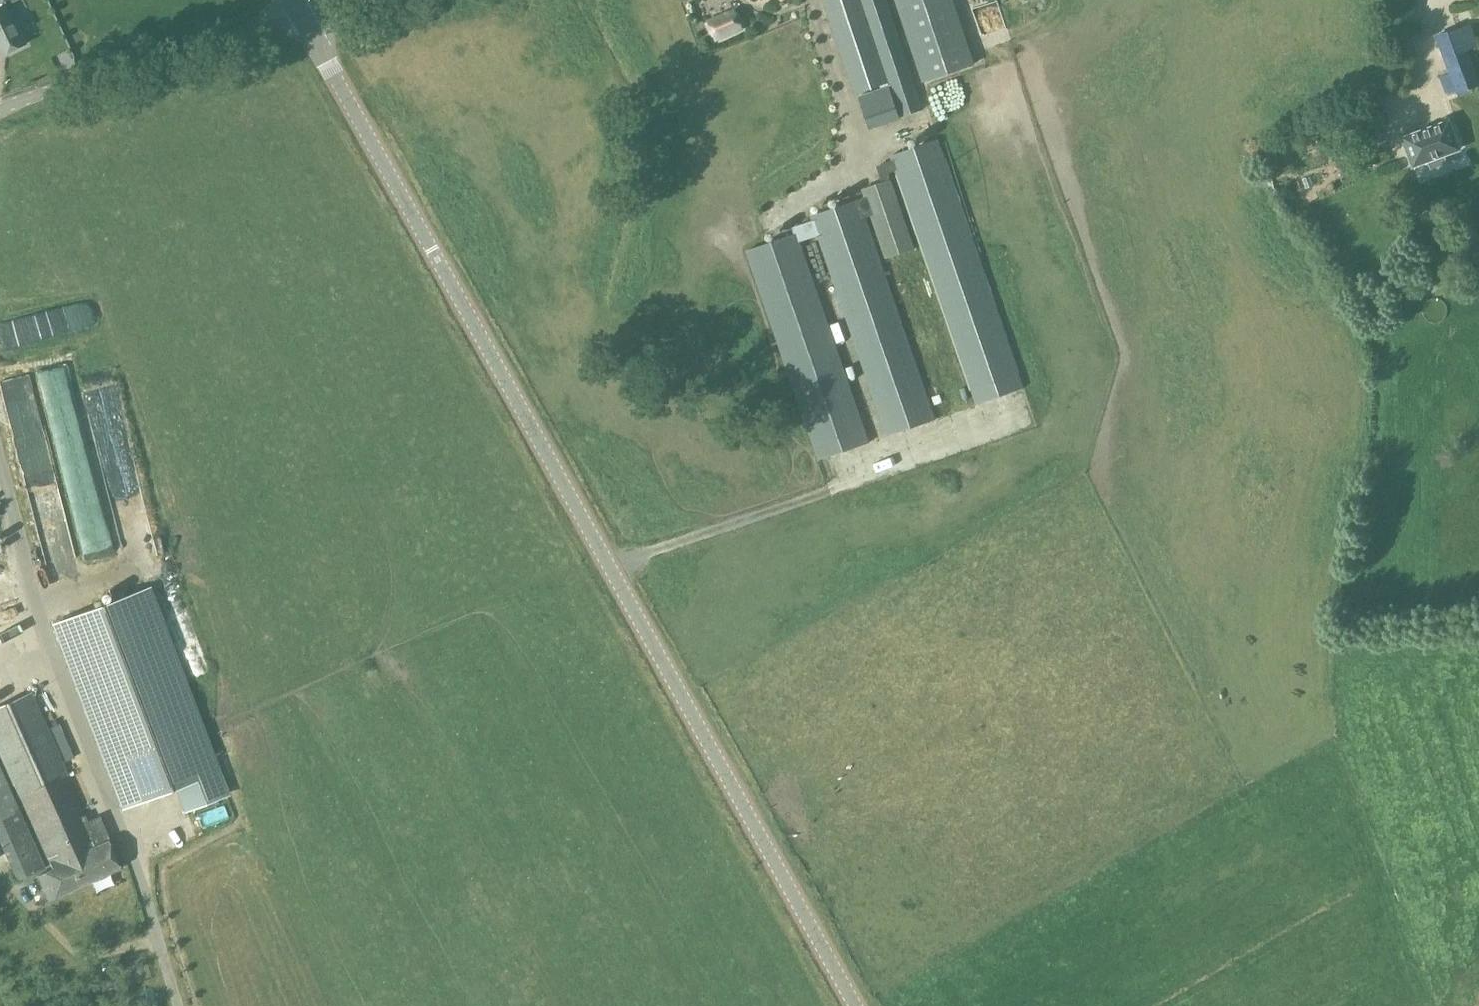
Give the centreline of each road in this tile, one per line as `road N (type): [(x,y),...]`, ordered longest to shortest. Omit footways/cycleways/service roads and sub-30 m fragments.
road 1 (tertiary): [(857,1005),(303,21)]
road 2 (unclassified): [(175,1005),(0,493)]
road 3 (unclassified): [(303,21),(0,116)]

